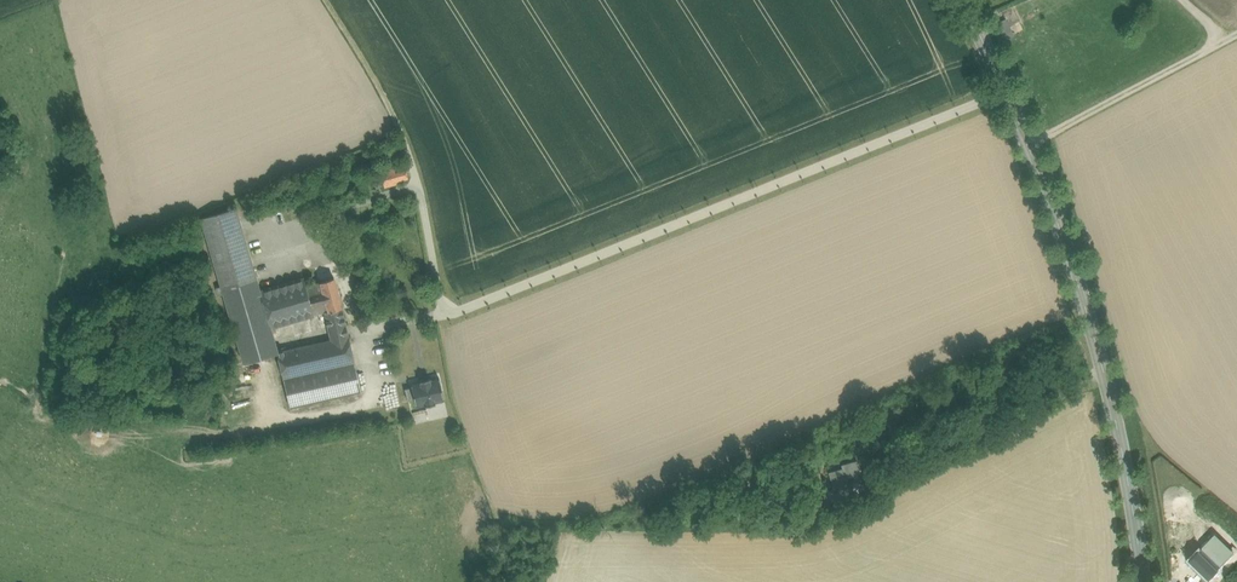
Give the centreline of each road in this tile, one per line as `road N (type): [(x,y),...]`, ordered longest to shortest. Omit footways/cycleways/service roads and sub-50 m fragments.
road 1 (secondary): [(963,0),(1025,138),(1090,321),(1122,448),(1143,581)]
road 2 (track): [(326,0),(401,130),(418,190)]

